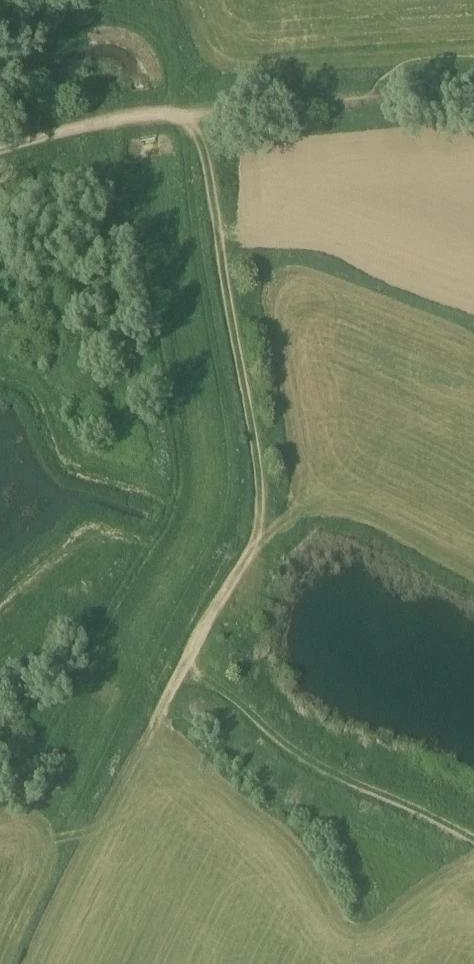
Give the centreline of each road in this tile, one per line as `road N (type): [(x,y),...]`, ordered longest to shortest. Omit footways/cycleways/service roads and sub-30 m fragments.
road 1 (track): [(473,840),(331,771),(283,741),(243,696),(183,671),(250,548),(261,487),(202,114)]
road 2 (track): [(183,671),(110,815),(21,854),(0,853)]
road 3 (unclassified): [(173,116),(50,133),(0,150)]

